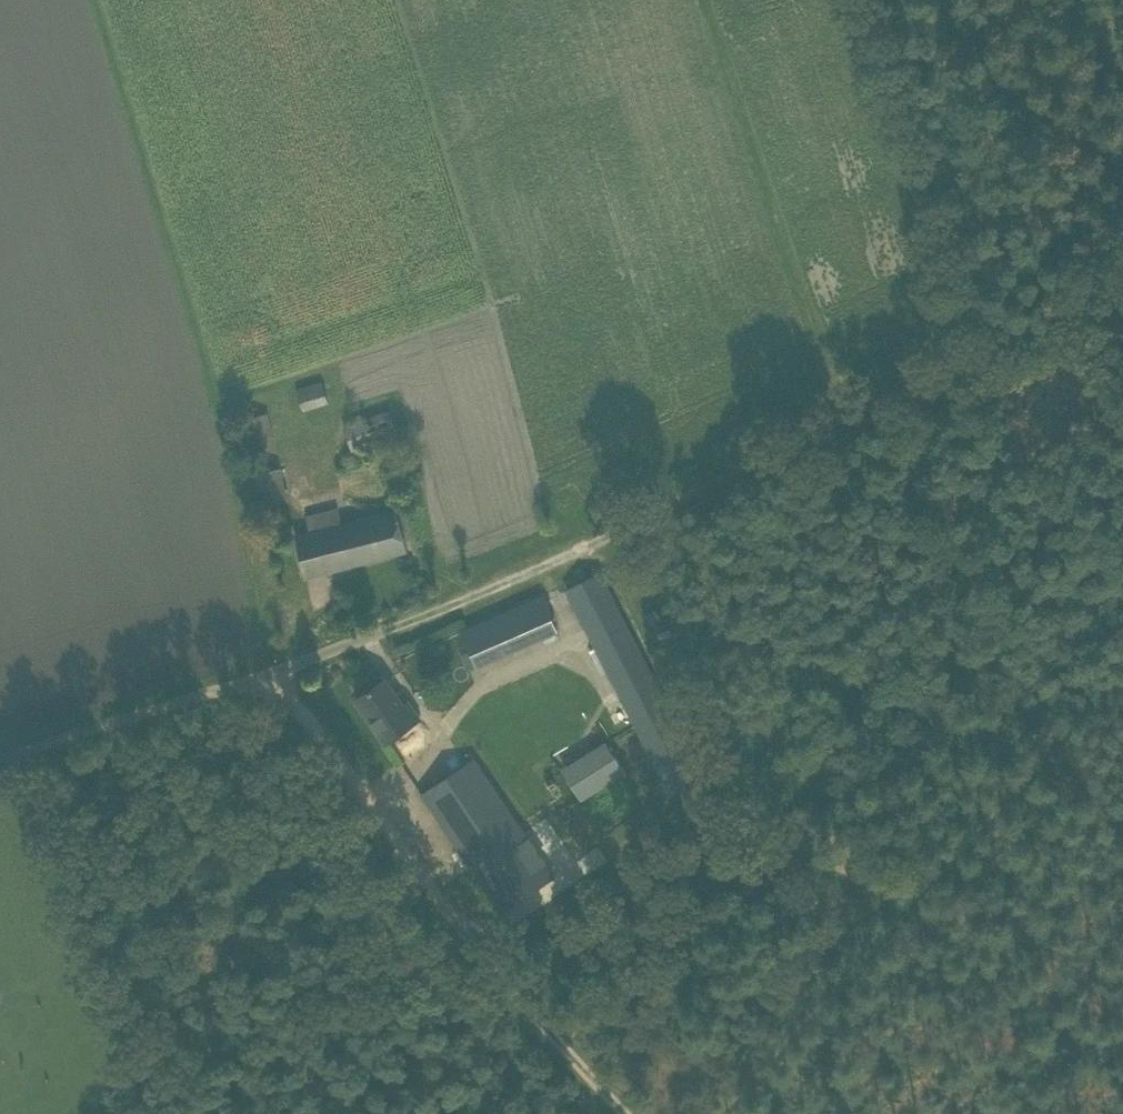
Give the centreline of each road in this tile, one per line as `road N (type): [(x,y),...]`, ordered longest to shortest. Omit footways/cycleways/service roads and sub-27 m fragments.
road 1 (track): [(288,682),(501,980),(616,1113)]
road 2 (residential): [(392,633),(839,426)]
road 3 (unclassified): [(0,771),(288,682),(392,633)]
road 4 (track): [(839,426),(1122,326)]

